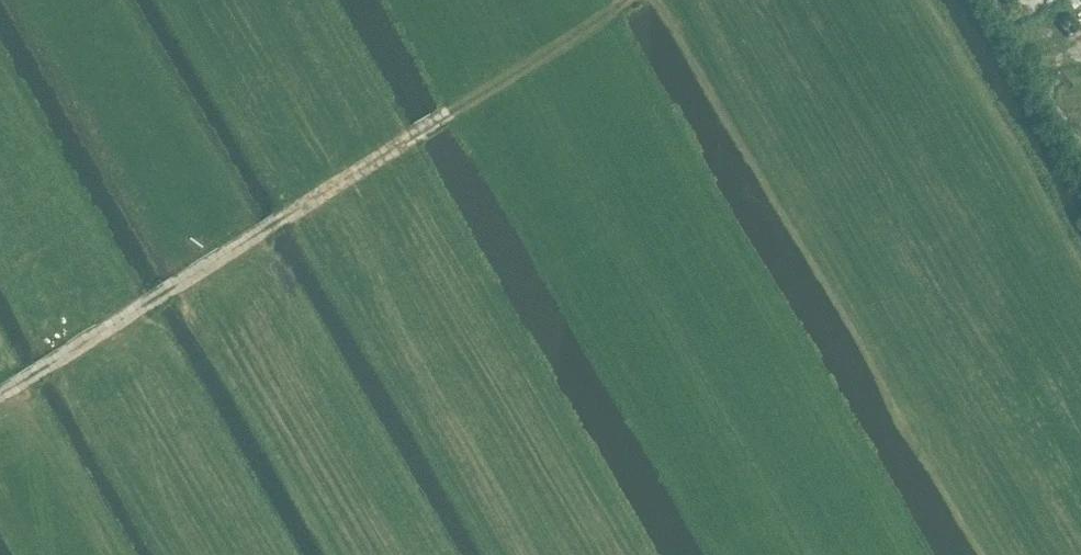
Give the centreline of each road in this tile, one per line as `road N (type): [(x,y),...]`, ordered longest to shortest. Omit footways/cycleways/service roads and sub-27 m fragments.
road 1 (track): [(615,10),(0,395)]

